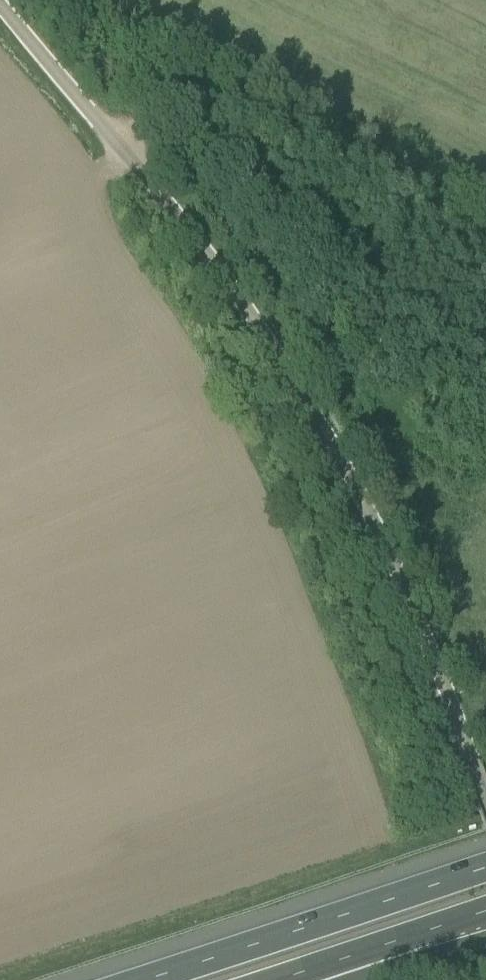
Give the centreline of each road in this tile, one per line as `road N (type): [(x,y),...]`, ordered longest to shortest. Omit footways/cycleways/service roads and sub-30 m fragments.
road 1 (unclassified): [(485,804),(417,593),(295,367),(0,2)]
road 2 (track): [(485,239),(228,103),(170,104),(119,144)]
road 3 (motorway): [(485,869),(150,979)]
road 4 (motorway): [(277,979),(485,911)]

